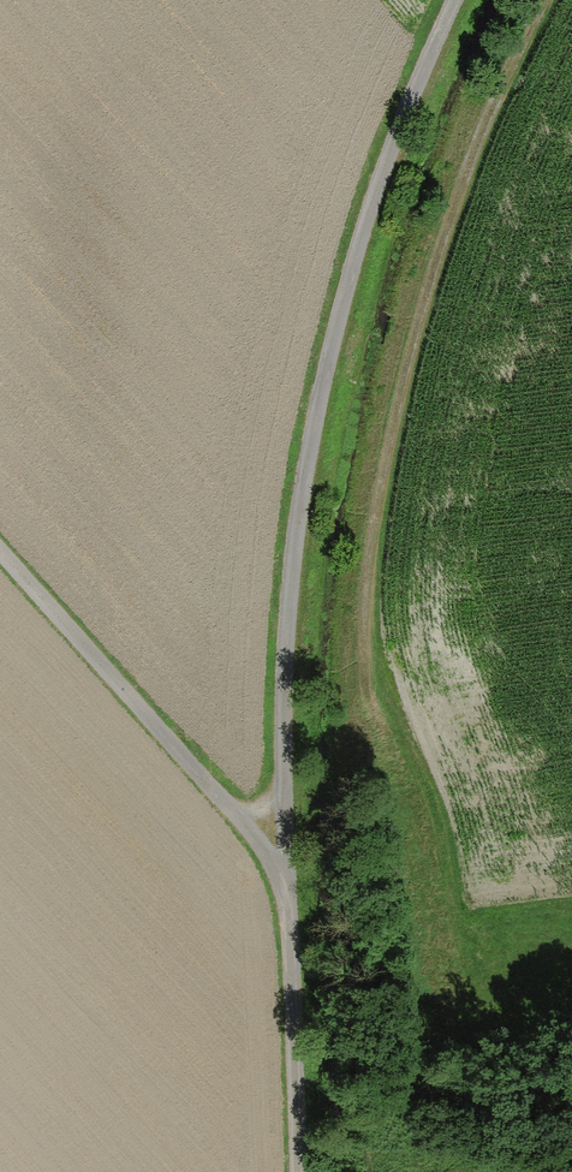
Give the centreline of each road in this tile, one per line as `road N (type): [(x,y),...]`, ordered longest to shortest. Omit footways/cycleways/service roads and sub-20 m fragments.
road 1 (track): [(449,0),(389,135),(311,391),(276,617),(272,854),(291,1171)]
road 2 (track): [(540,0),(454,178),(382,469),(355,637)]
road 3 (track): [(272,854),(0,555)]
road 4 (track): [(397,765),(366,717),(355,637)]

